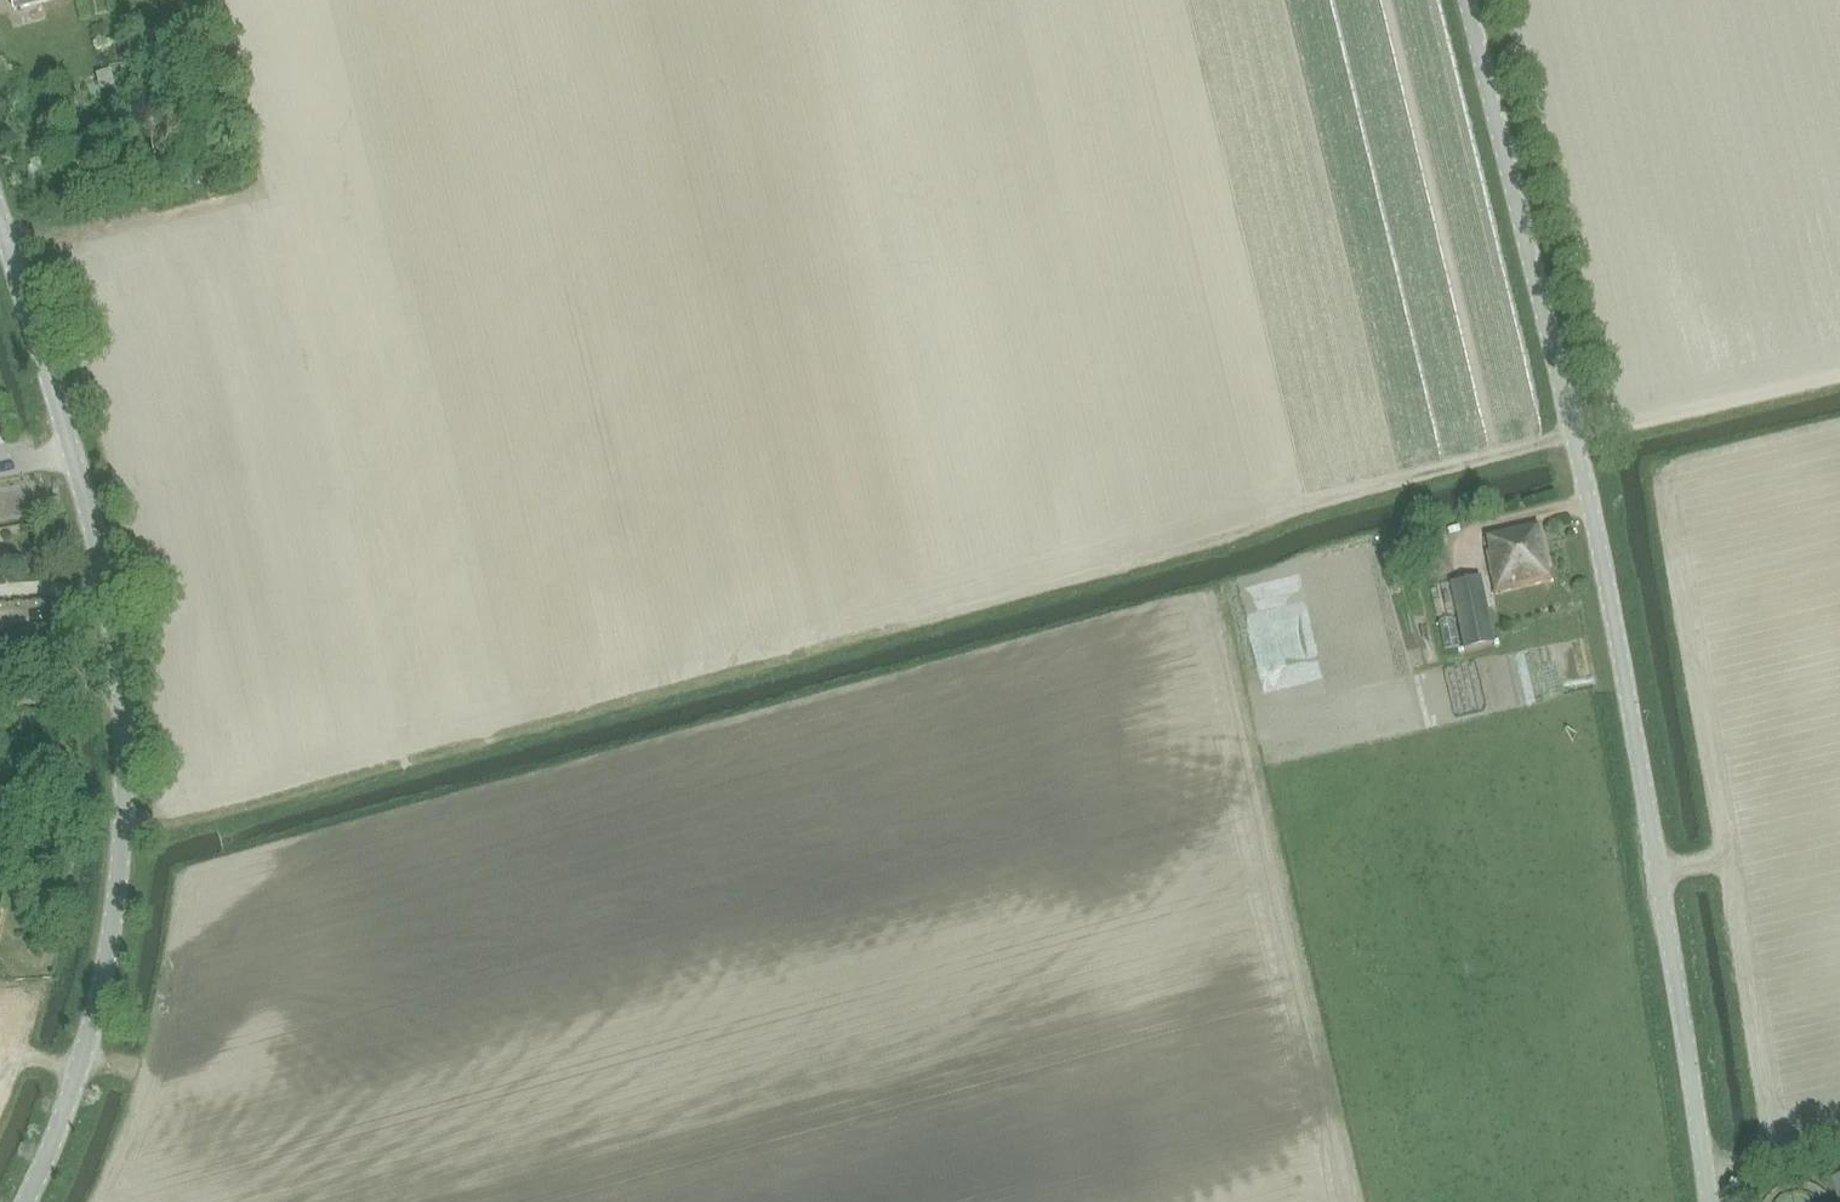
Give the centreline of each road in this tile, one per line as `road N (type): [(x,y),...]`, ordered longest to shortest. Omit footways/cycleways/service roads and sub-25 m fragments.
road 1 (unclassified): [(1711,1201),(1583,465),(1465,0)]
road 2 (unclassified): [(12,1201),(55,1098),(109,912),(121,720),(108,609),(81,496),(0,229)]

